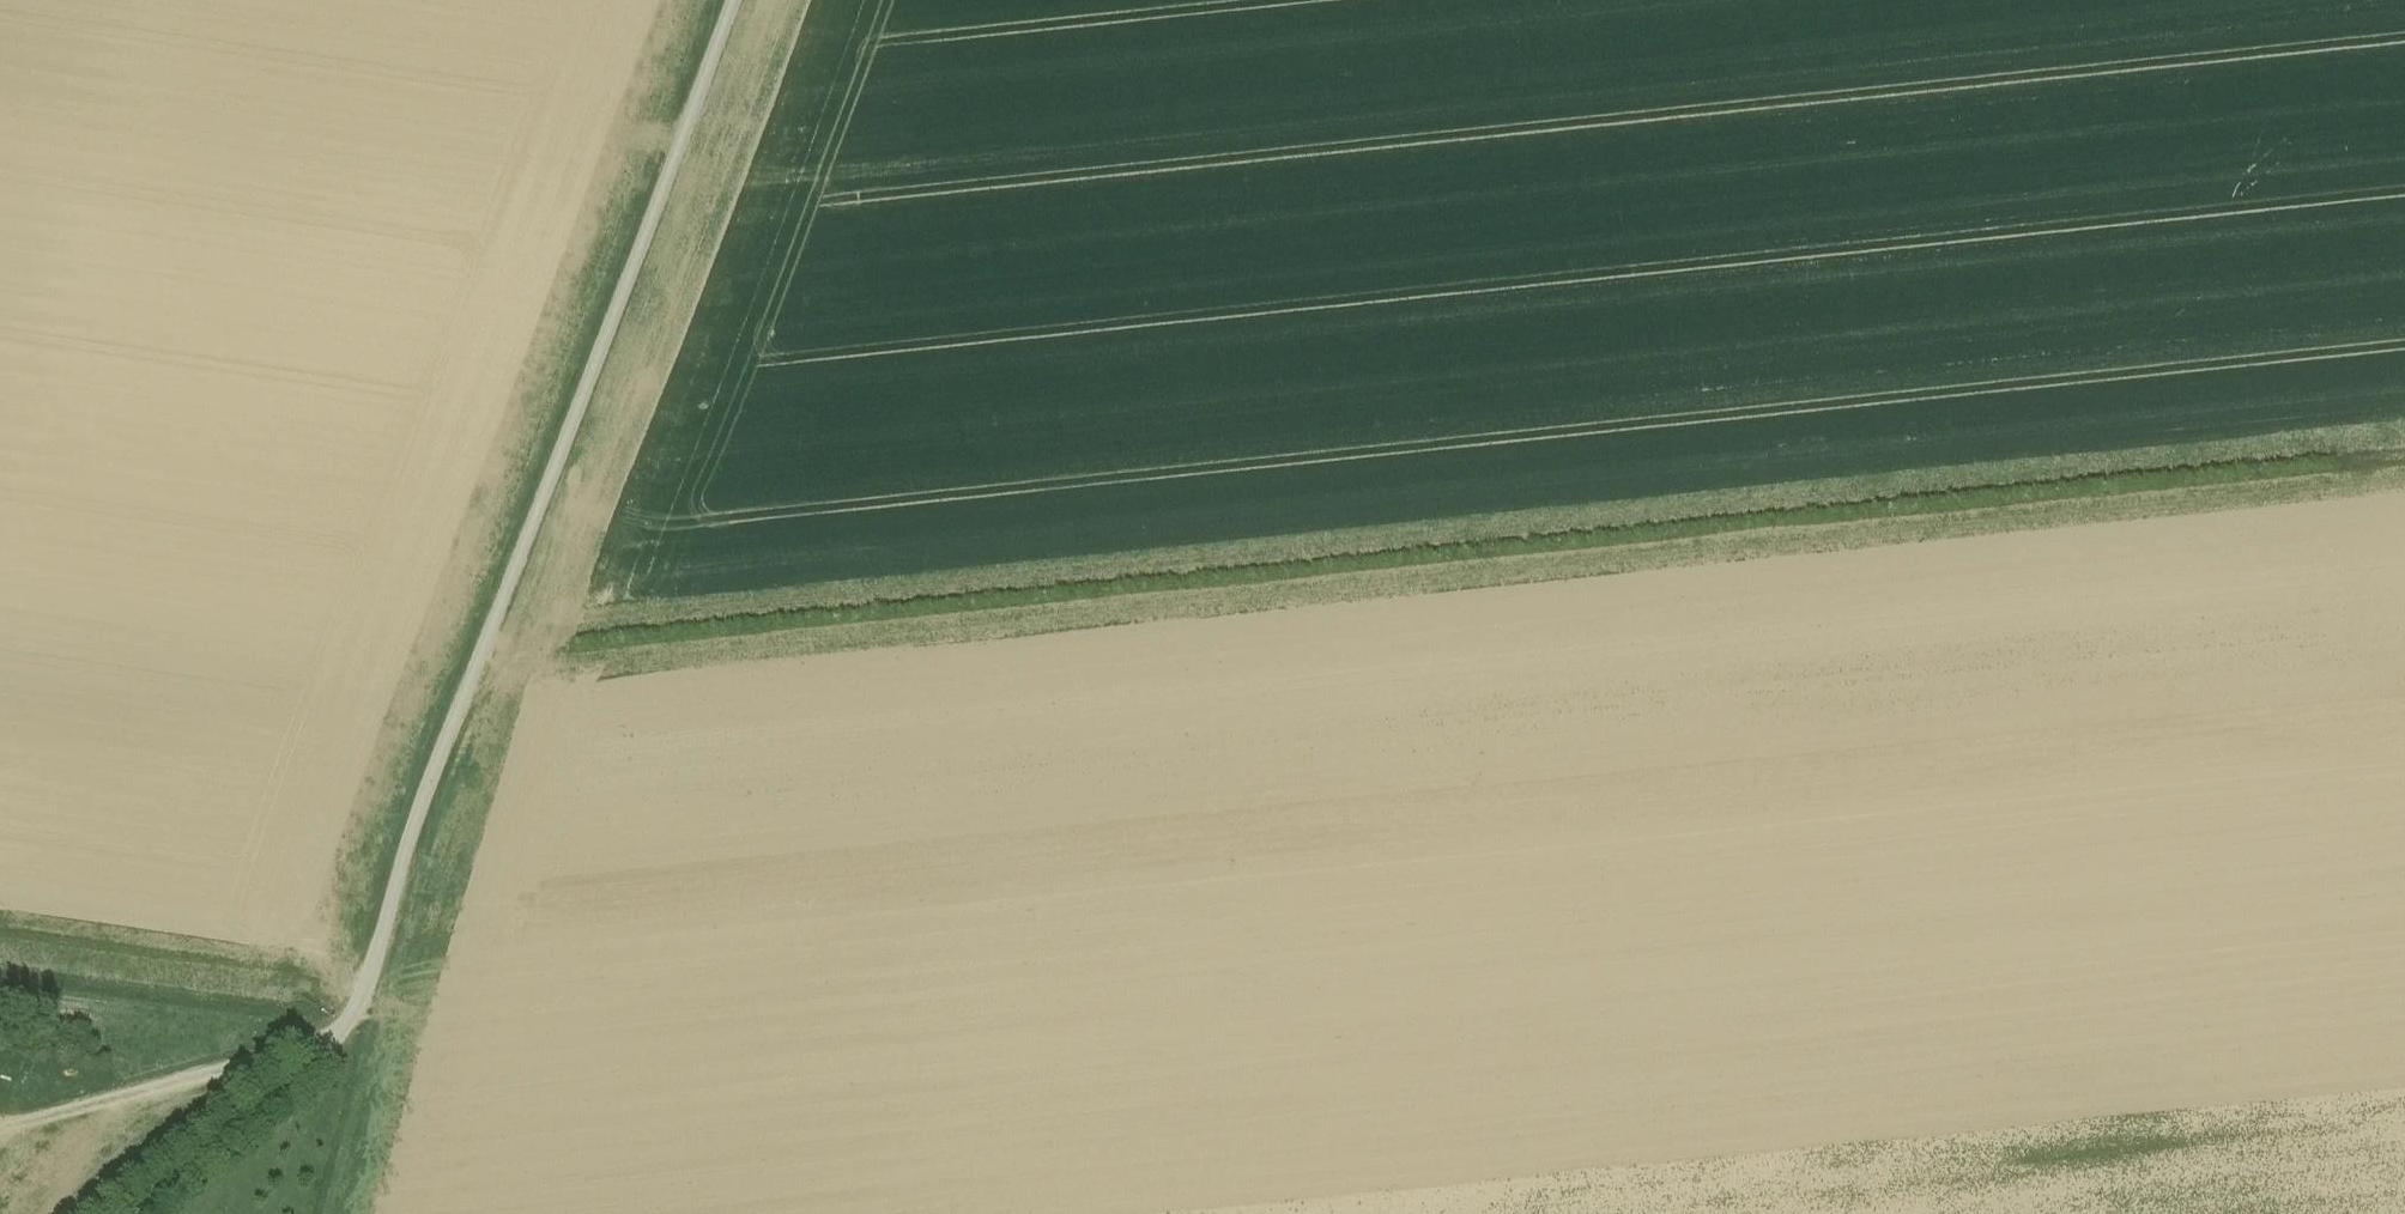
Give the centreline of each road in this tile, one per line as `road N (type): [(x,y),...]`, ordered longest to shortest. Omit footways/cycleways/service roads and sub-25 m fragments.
road 1 (unclassified): [(137,1213),(332,1052),(354,1020),(422,802),(731,0)]
road 2 (track): [(0,996),(340,1040)]

